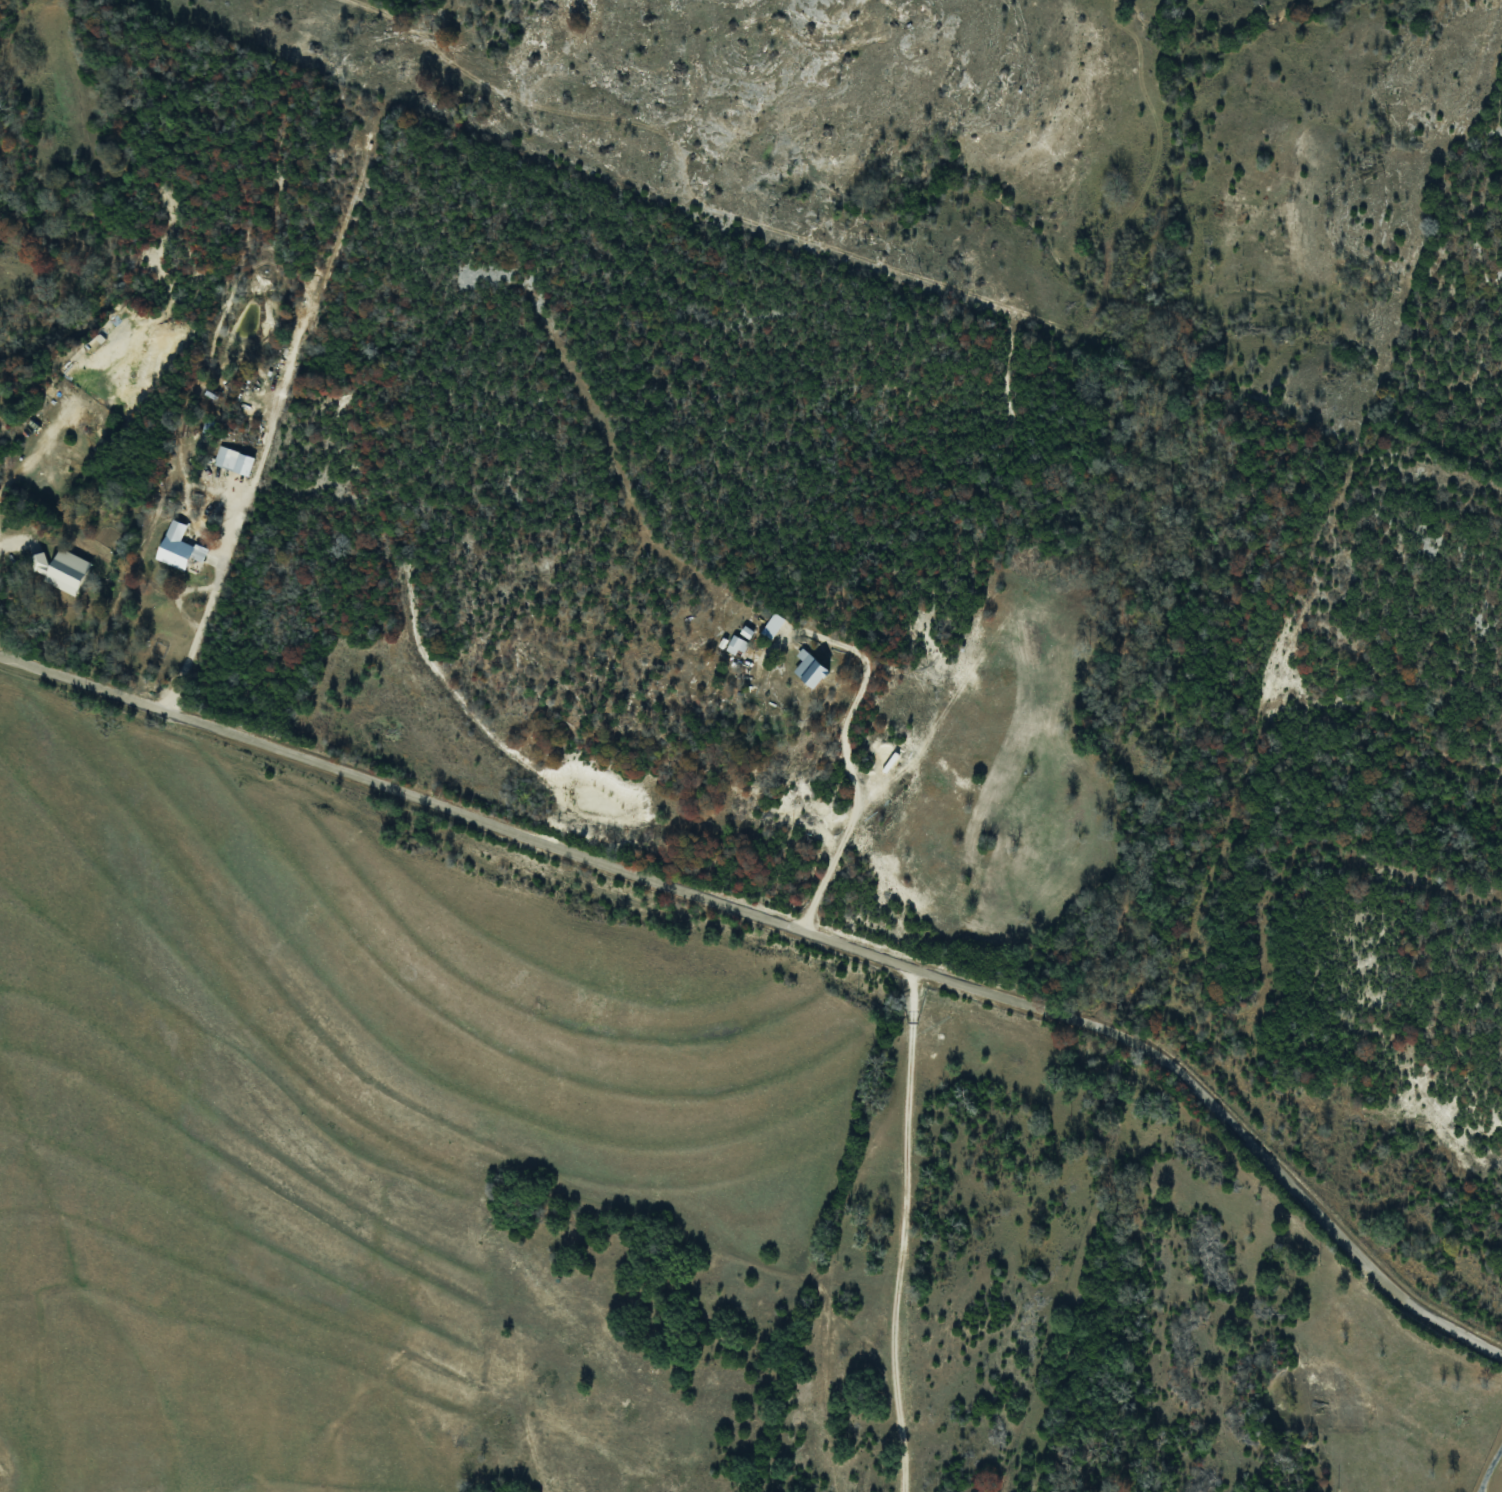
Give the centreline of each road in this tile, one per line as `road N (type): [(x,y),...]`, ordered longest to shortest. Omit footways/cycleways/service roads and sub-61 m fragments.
road 1 (residential): [(1501,1356),(1393,1293),(1224,1111),(1188,1079),(1103,1033),(0,664)]

